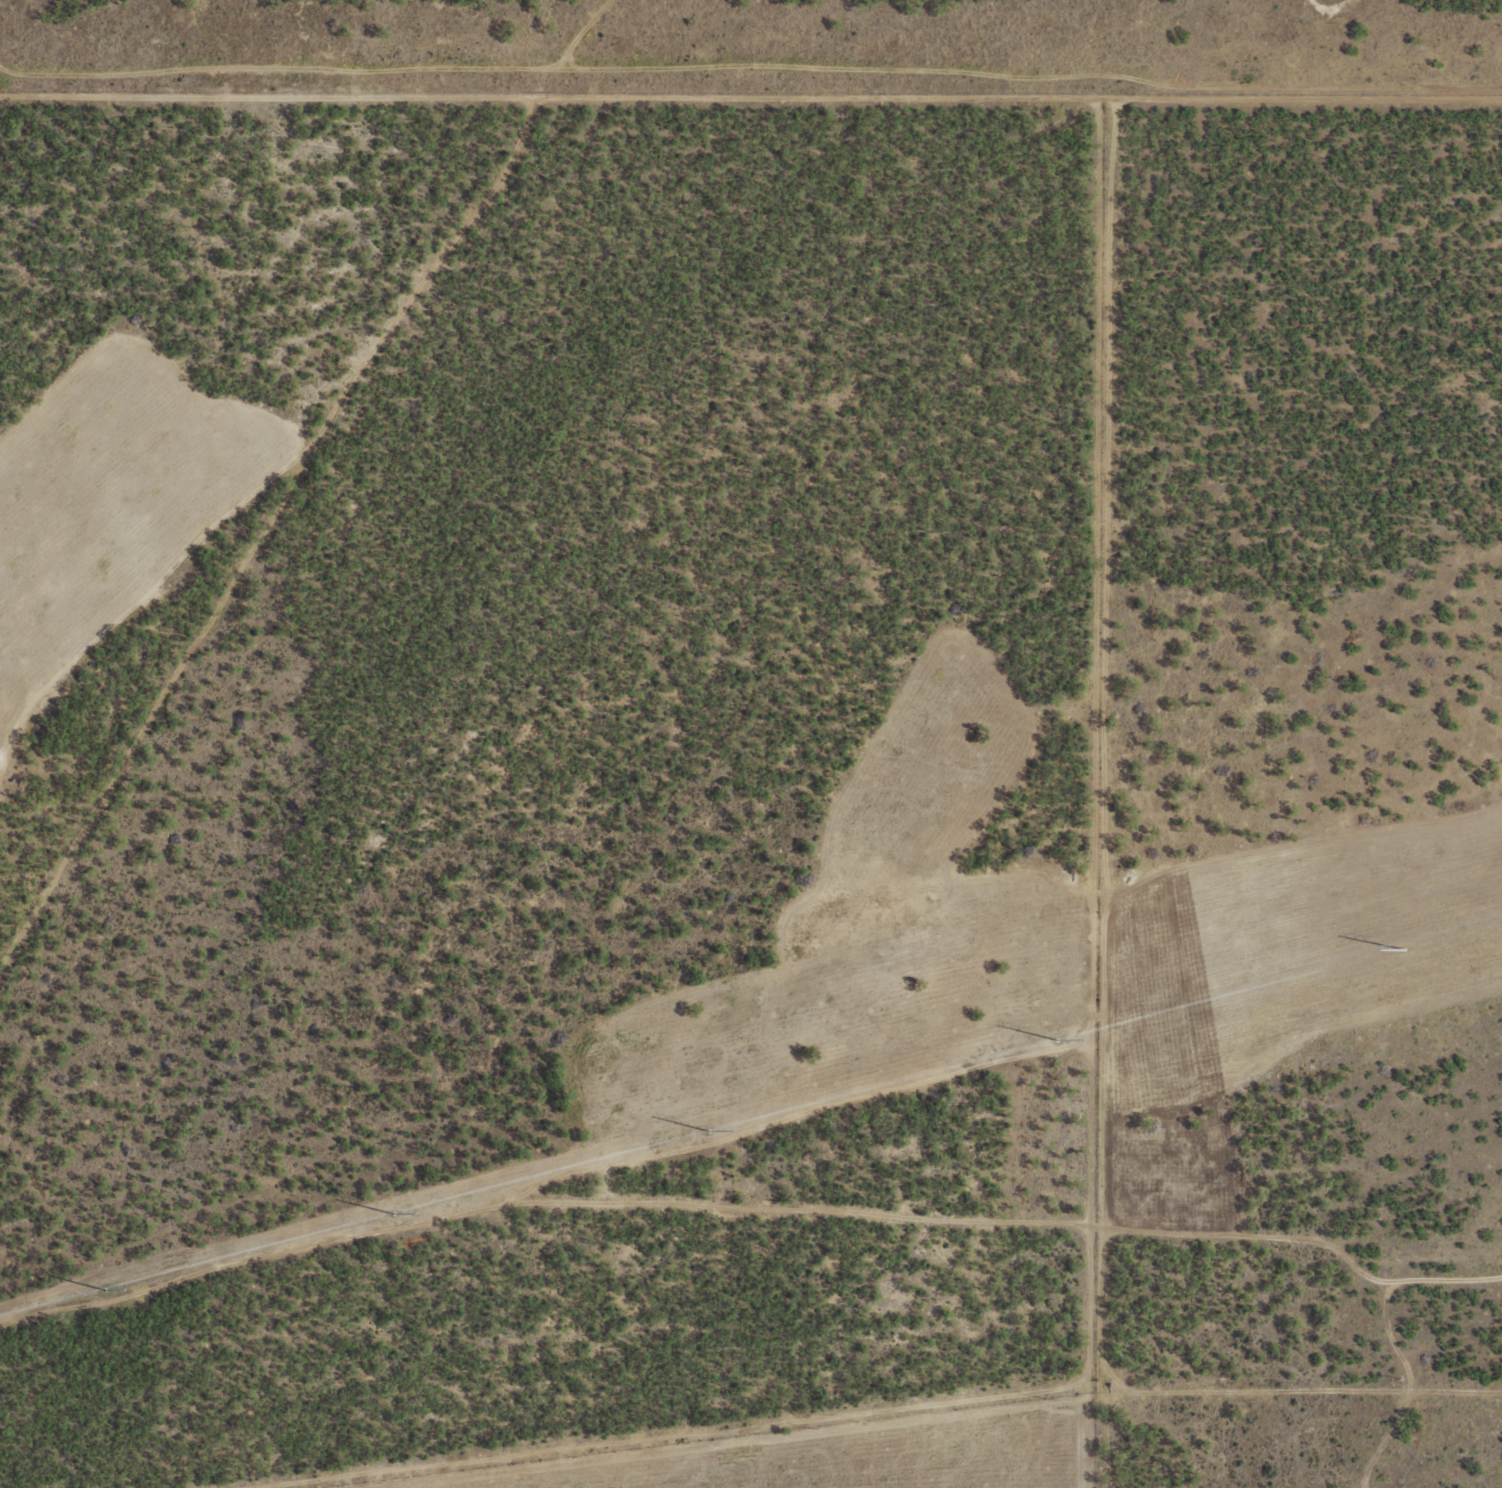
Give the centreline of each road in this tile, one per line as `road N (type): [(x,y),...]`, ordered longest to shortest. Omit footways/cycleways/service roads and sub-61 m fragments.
road 1 (residential): [(964,0),(491,386),(424,503),(334,708),(41,1008),(0,1062)]

